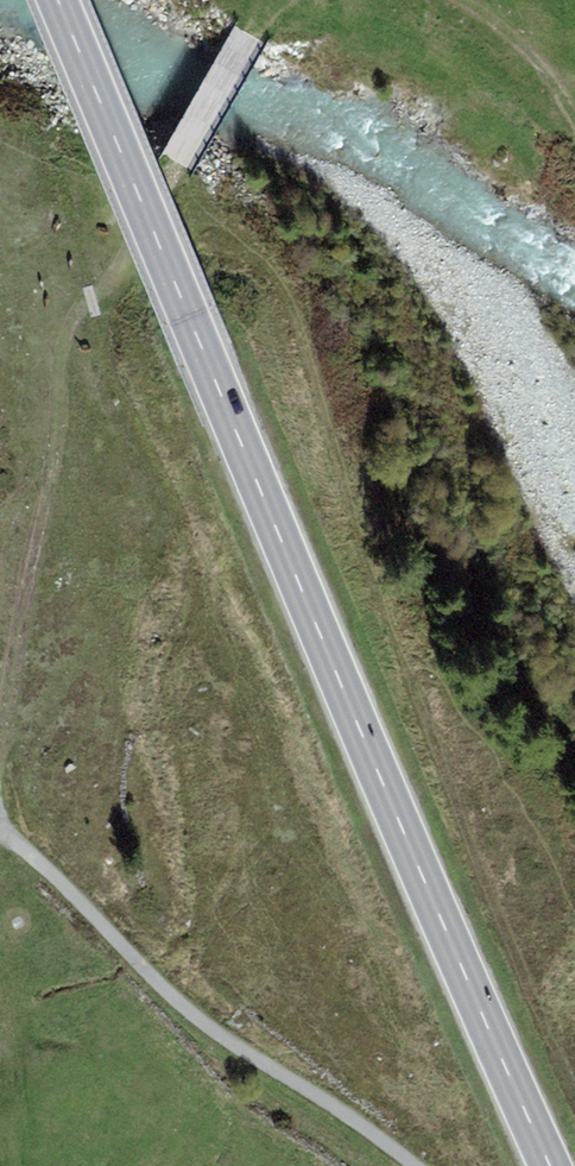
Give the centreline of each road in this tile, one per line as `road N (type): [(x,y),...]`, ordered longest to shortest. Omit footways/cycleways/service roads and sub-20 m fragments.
road 1 (primary): [(550,1165),(58,0)]
road 2 (track): [(413,1165),(205,1024),(0,828)]
road 3 (track): [(574,123),(553,85),(466,0)]

